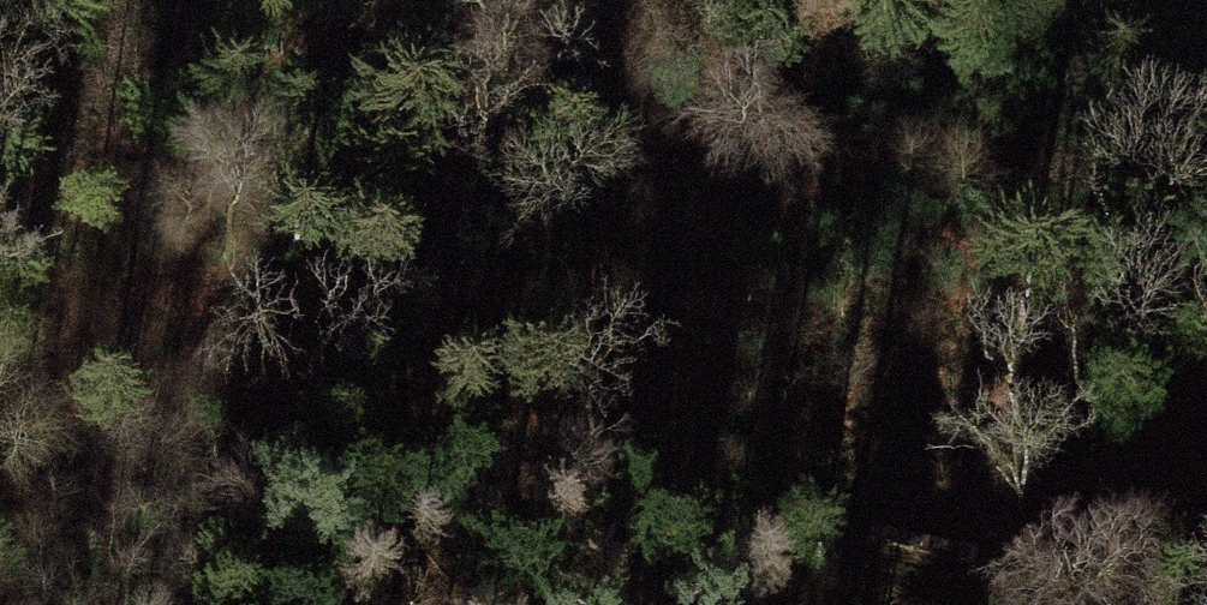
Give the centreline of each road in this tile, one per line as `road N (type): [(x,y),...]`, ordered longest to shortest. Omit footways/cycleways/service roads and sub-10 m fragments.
road 1 (track): [(195,381),(1045,604)]
road 2 (track): [(400,79),(827,206),(1206,336)]
road 3 (track): [(447,0),(400,79),(265,245),(226,308),(195,381)]
road 4 (track): [(1206,483),(1100,604)]

